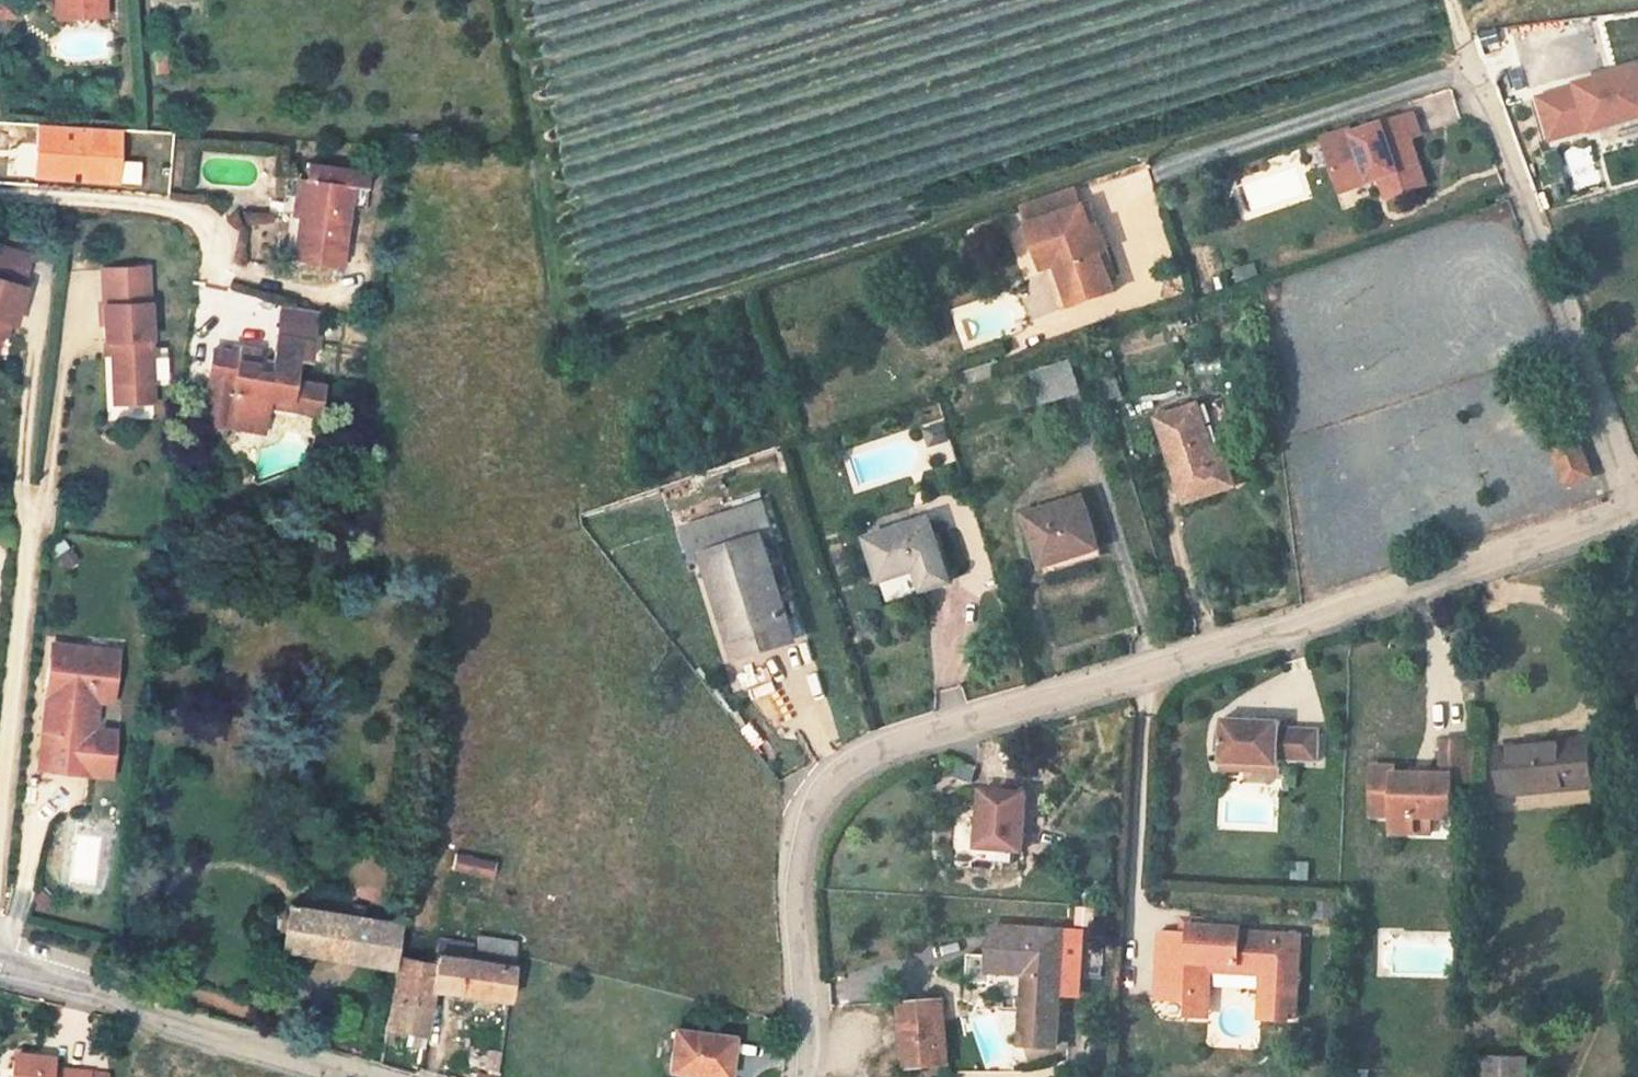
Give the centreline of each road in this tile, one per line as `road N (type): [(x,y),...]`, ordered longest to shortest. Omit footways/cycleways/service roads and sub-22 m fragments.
road 1 (unclassified): [(800,1076),(805,1030),(793,899),(799,832),(838,771),(890,742),(1292,627),(1637,506)]
road 2 (unclassified): [(0,962),(377,1076)]

